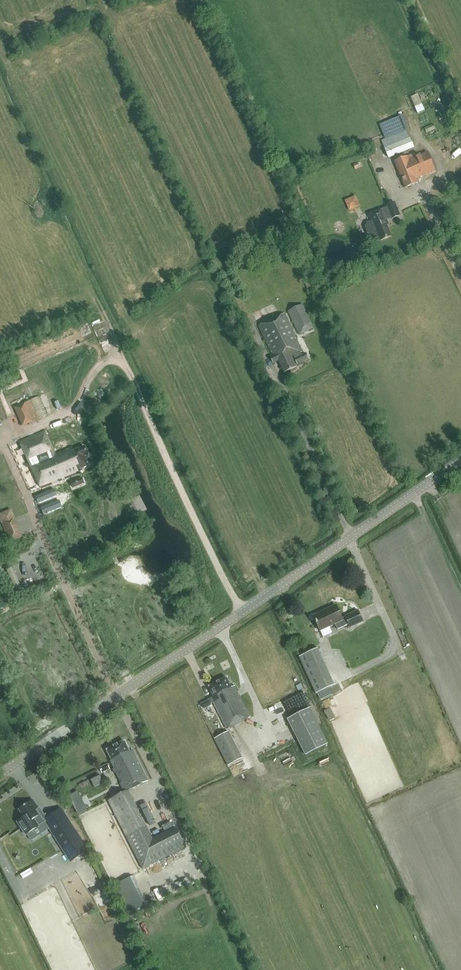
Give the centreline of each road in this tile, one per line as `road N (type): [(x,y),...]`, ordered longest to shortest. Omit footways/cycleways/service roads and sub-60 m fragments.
road 1 (tertiary): [(0,774),(460,460)]

